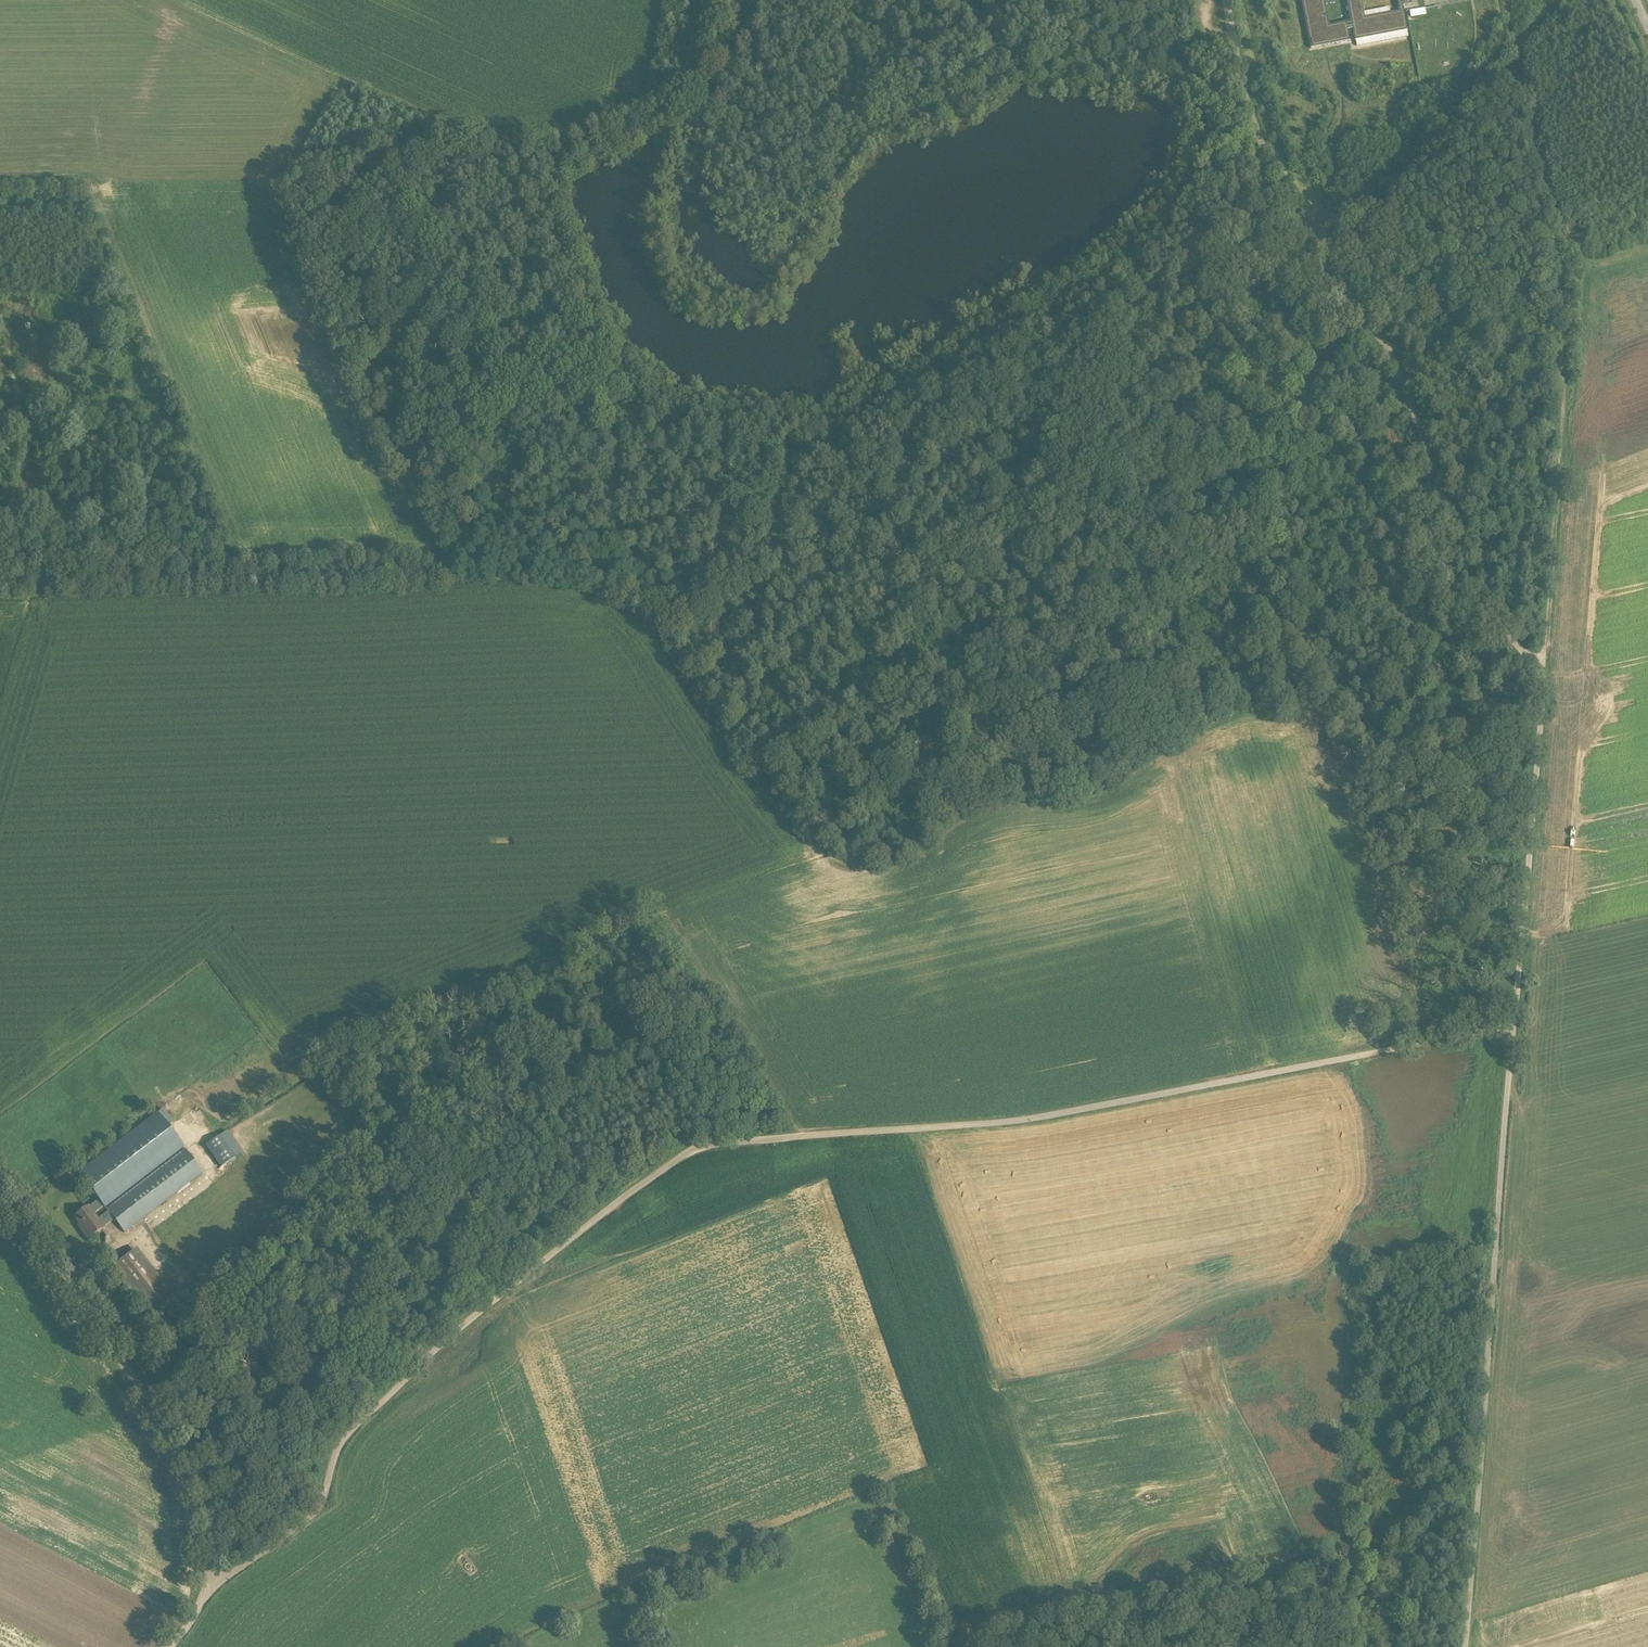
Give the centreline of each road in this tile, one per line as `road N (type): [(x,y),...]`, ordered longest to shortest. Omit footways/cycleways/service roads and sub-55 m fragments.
road 1 (unclassified): [(208,1585),(317,1508),(338,1449),(451,1336),(655,1167),(701,1144),(997,1124),(1513,1026)]
road 2 (unclassified): [(1513,1026),(1543,664),(1509,636),(1473,583),(1393,358),(1312,271),(1241,90),(1224,0)]
road 3 (track): [(1543,664),(1563,325),(1507,0)]
road 4 (unclassified): [(1465,1646),(1513,1026)]
road 5 (unclassified): [(208,1585),(211,1501),(200,1471),(0,1203)]

